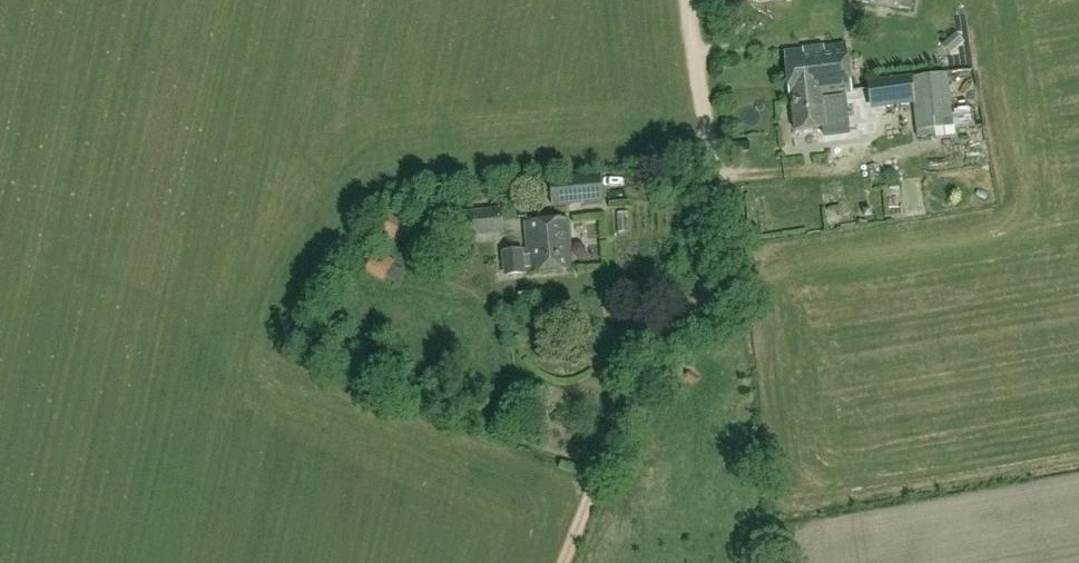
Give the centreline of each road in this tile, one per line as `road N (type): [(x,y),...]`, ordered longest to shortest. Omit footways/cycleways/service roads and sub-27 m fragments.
road 1 (track): [(571,562),(618,444),(686,317),(711,239),(688,0)]

